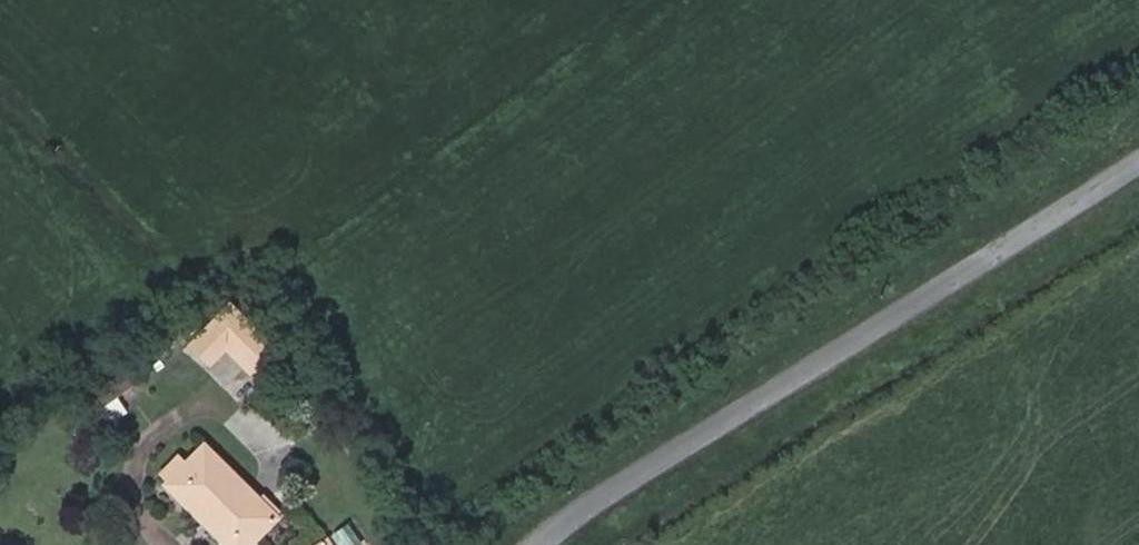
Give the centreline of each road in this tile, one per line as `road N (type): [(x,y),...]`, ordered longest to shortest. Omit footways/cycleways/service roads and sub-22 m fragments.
road 1 (unclassified): [(539,544),(1138,171)]

